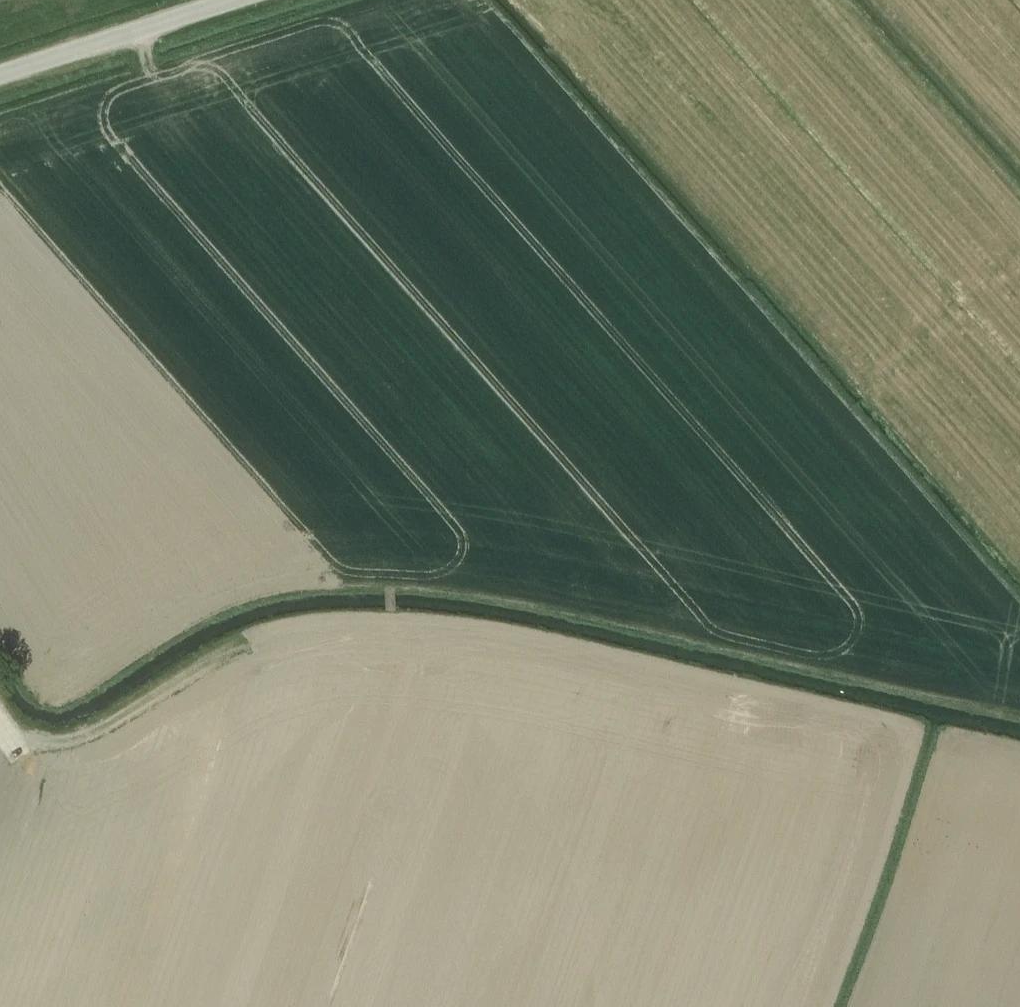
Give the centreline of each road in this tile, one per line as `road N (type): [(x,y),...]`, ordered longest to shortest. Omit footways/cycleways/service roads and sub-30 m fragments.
road 1 (unclassified): [(0,75),(240,0)]

